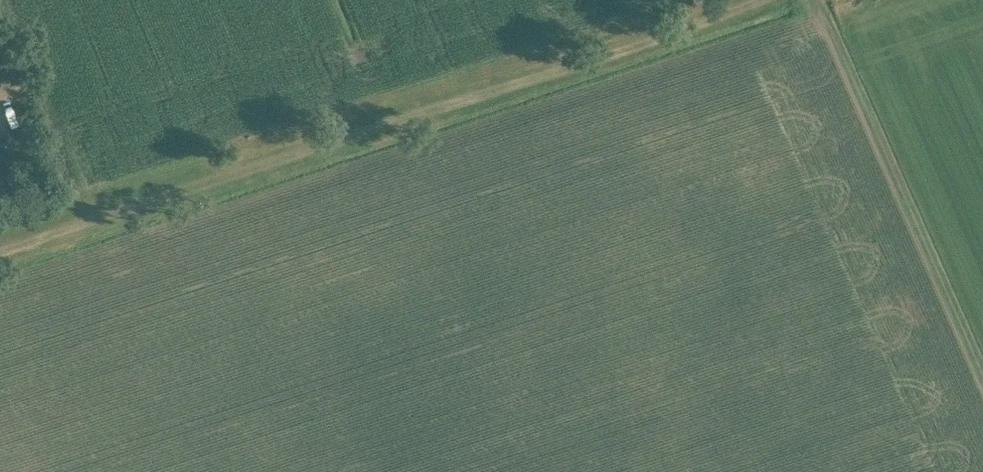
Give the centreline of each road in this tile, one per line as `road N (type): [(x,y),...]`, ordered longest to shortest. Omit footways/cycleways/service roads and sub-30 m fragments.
road 1 (track): [(0,255),(774,0)]

